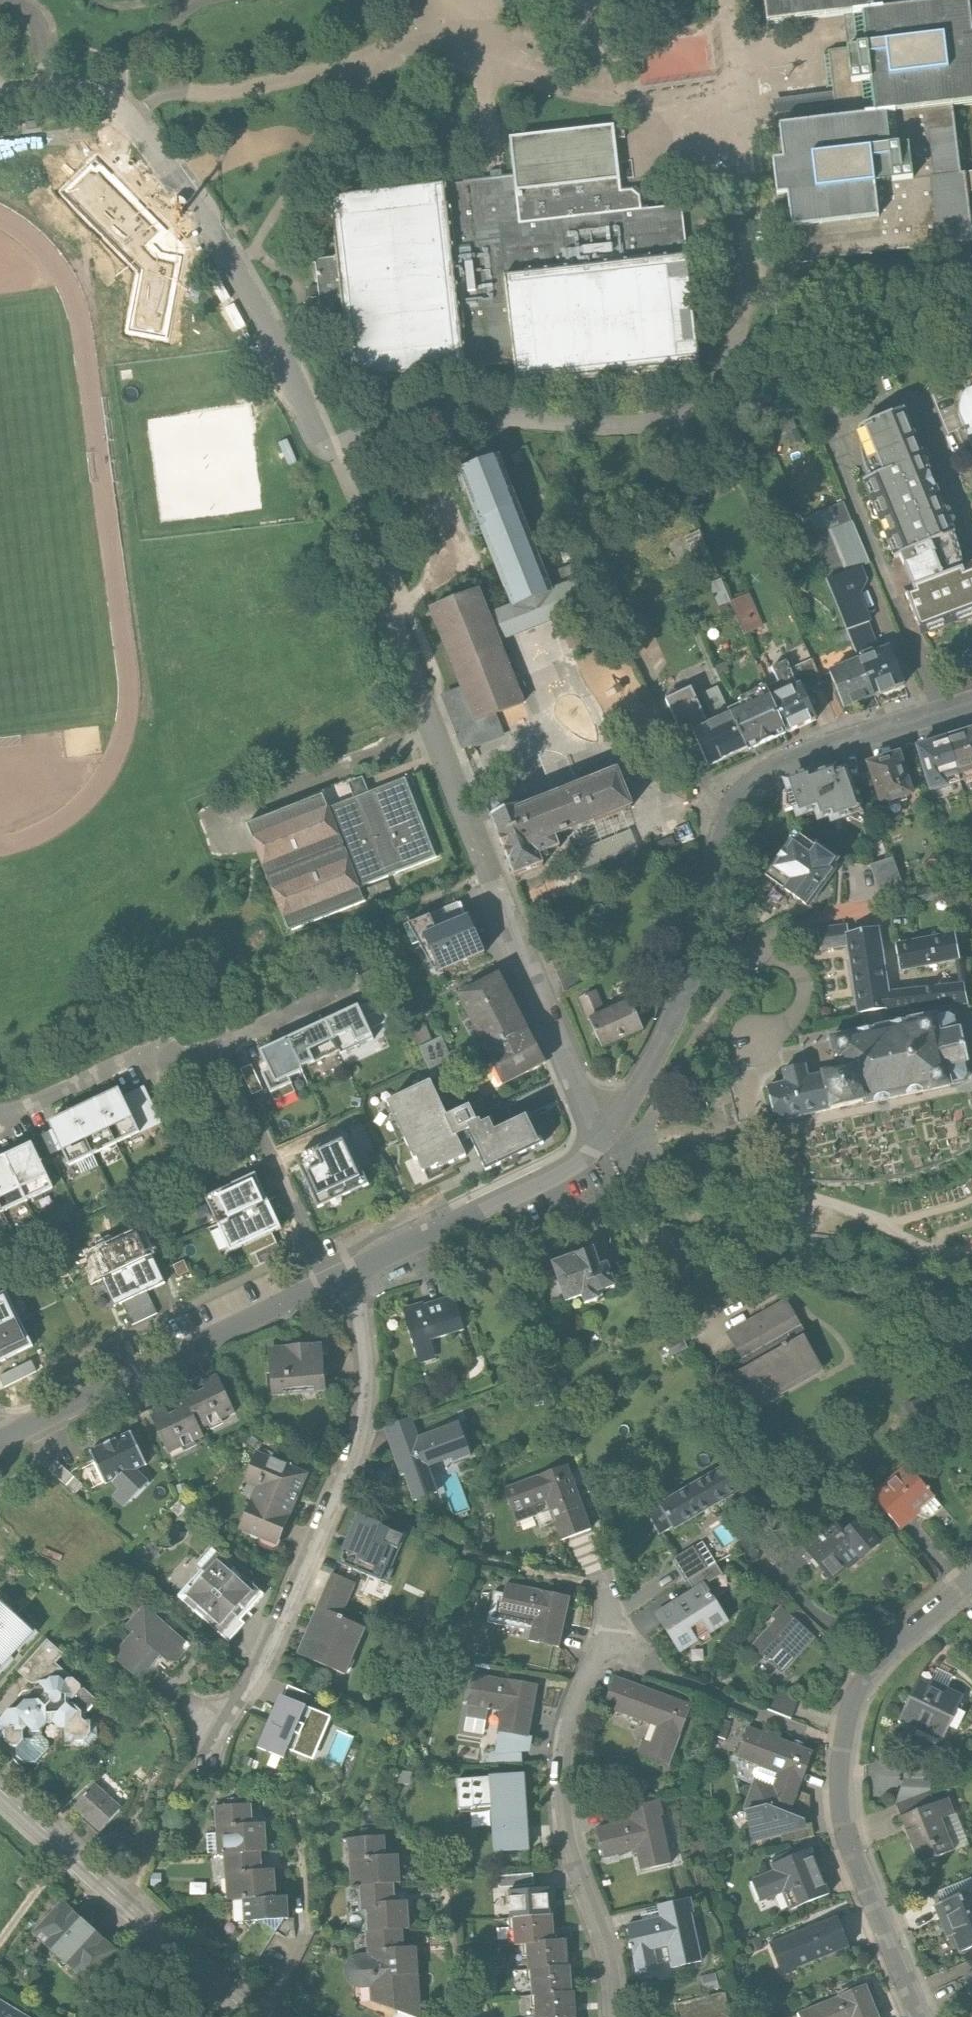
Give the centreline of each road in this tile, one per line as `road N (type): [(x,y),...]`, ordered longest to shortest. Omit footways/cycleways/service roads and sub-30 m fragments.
road 1 (residential): [(971,699),(779,762),(731,808),(687,988),(650,1067),(599,1143)]
road 2 (residential): [(599,1143),(393,621)]
road 3 (unclassified): [(335,450),(320,439),(133,125),(93,91),(0,93)]
road 4 (residential): [(971,1578),(872,1668),(854,1706),(847,1747),(845,1822),(922,2016)]
road 5 (residential): [(347,1278),(365,1368),(362,1415),(294,1606),(220,1726)]
road 6 (residential): [(613,2016),(610,1972),(561,1807),(561,1767),(578,1697),(614,1632)]
road 7 (residential): [(330,1286),(0,1440)]
road 8 (tertiary): [(0,1790),(256,2016)]
road 9 (residential): [(599,1143),(526,1191),(347,1278)]
road 10 (residential): [(222,1045),(330,1286)]
road 11 (residential): [(0,1112),(136,1056),(174,1063),(222,1045)]
road 12 (residential): [(335,995),(222,1045)]

